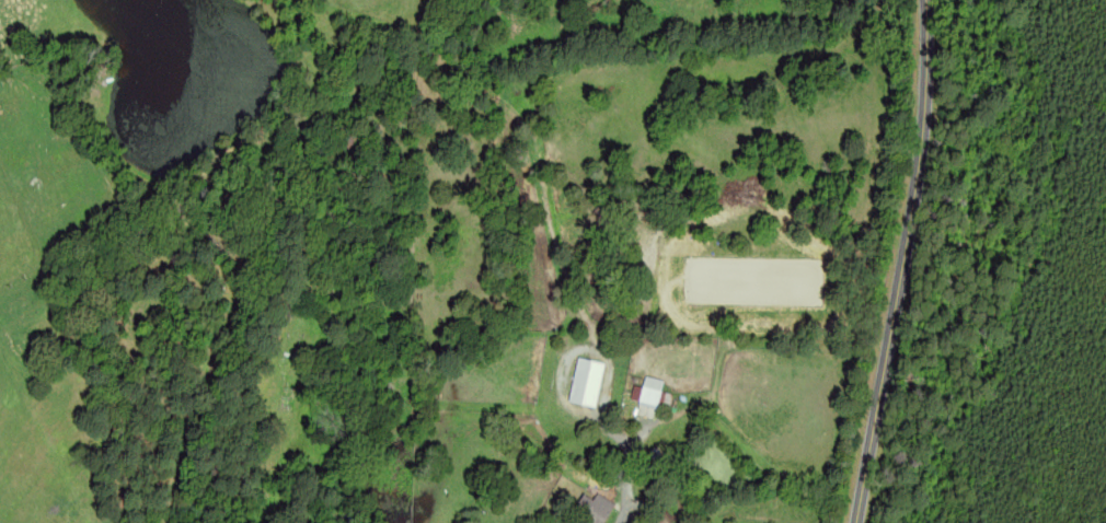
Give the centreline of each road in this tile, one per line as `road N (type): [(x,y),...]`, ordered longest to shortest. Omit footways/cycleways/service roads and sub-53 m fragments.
road 1 (residential): [(858,522),(922,152),(927,0)]

